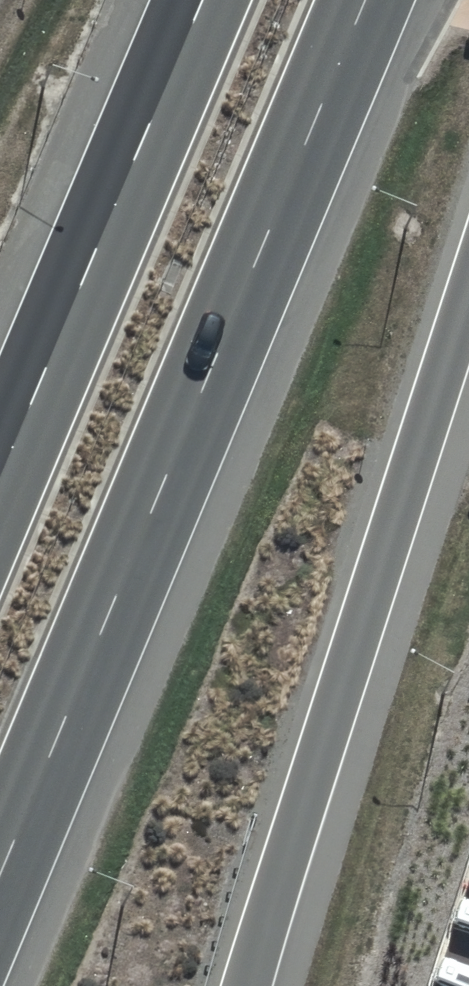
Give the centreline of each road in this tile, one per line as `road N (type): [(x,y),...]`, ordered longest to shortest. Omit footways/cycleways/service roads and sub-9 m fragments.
road 1 (trunk): [(369,0),(0,876)]
road 2 (trunk): [(468,286),(249,985)]
road 3 (trunk): [(0,487),(205,0)]

